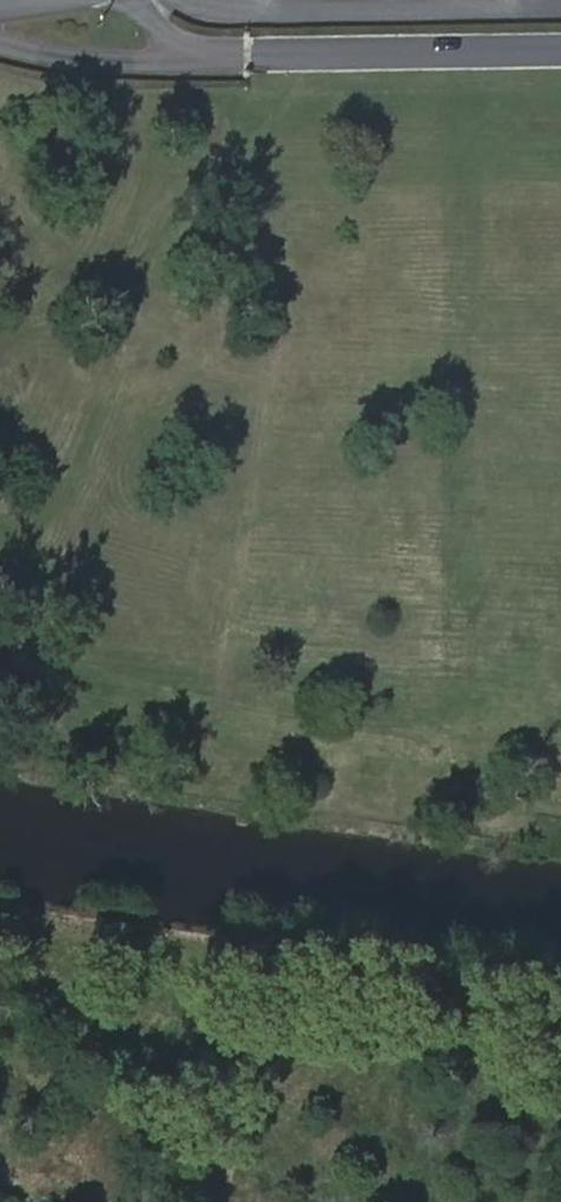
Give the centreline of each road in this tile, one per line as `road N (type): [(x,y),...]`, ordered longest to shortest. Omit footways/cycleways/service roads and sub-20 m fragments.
road 1 (track): [(560,1005),(0,920)]
road 2 (residential): [(40,15),(151,53),(560,51)]

